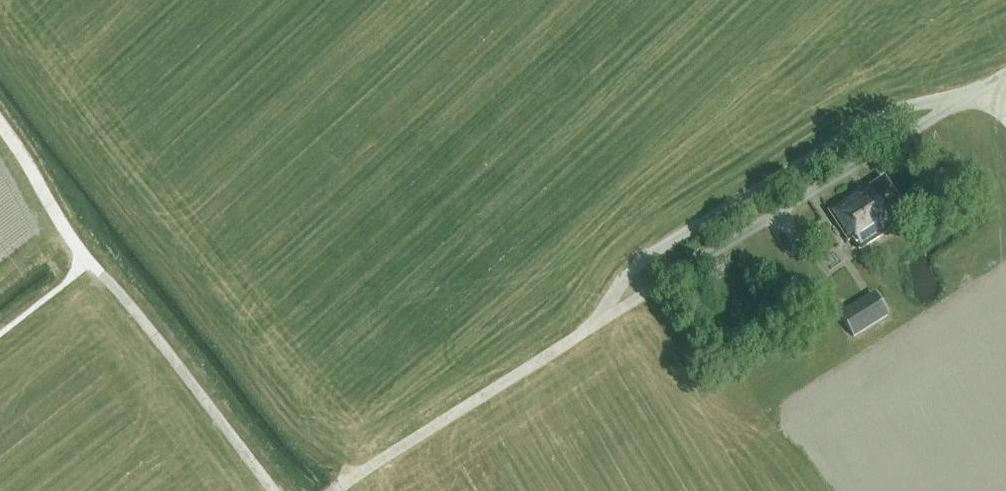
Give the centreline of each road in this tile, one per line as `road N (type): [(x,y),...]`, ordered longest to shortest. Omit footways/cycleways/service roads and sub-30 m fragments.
road 1 (track): [(338,490),(778,215)]
road 2 (track): [(595,326),(642,260),(884,116),(958,103)]
road 3 (track): [(83,255),(274,490)]
road 4 (track): [(0,123),(83,255)]

